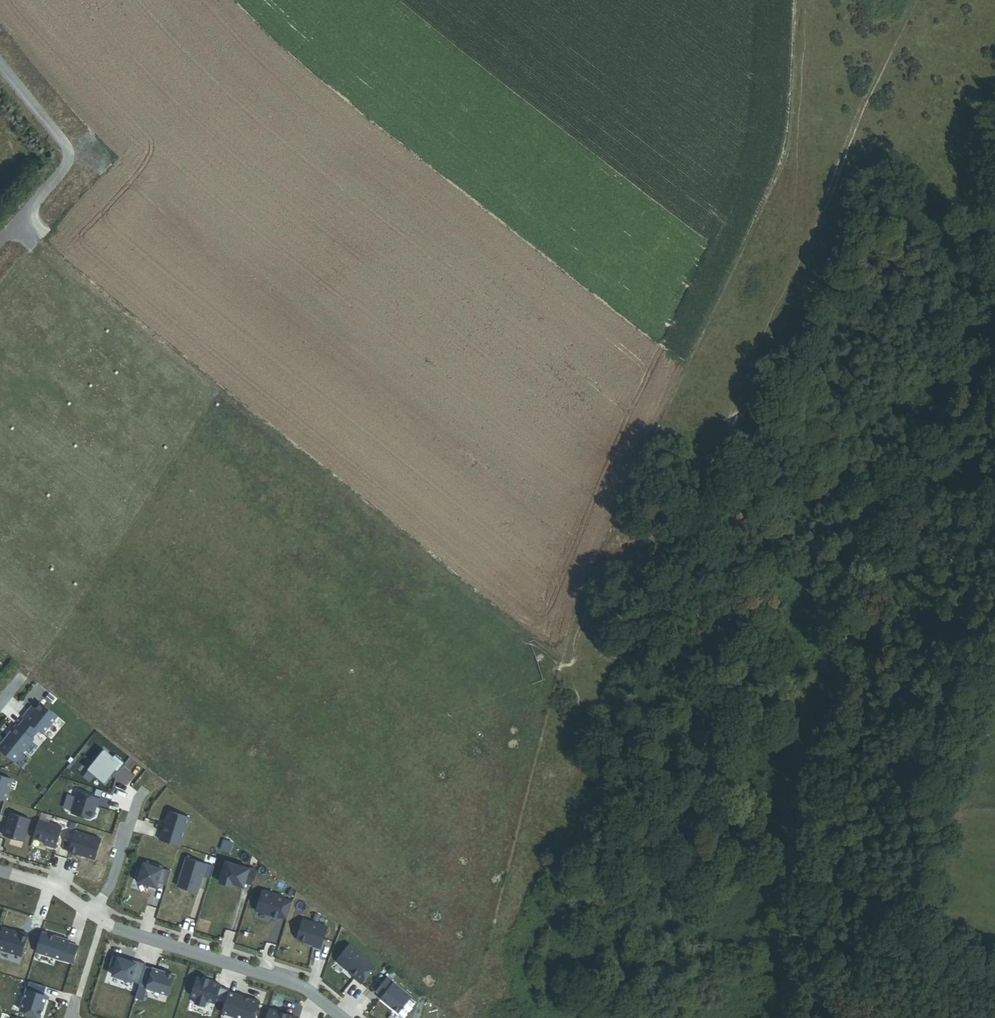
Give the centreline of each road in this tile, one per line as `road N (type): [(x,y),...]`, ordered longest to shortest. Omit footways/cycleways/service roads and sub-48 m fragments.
road 1 (track): [(802,1017),(853,632),(987,316),(994,276)]
road 2 (residential): [(344,1017),(303,984),(111,929),(94,911)]
road 3 (residential): [(142,791),(111,889),(94,911)]

